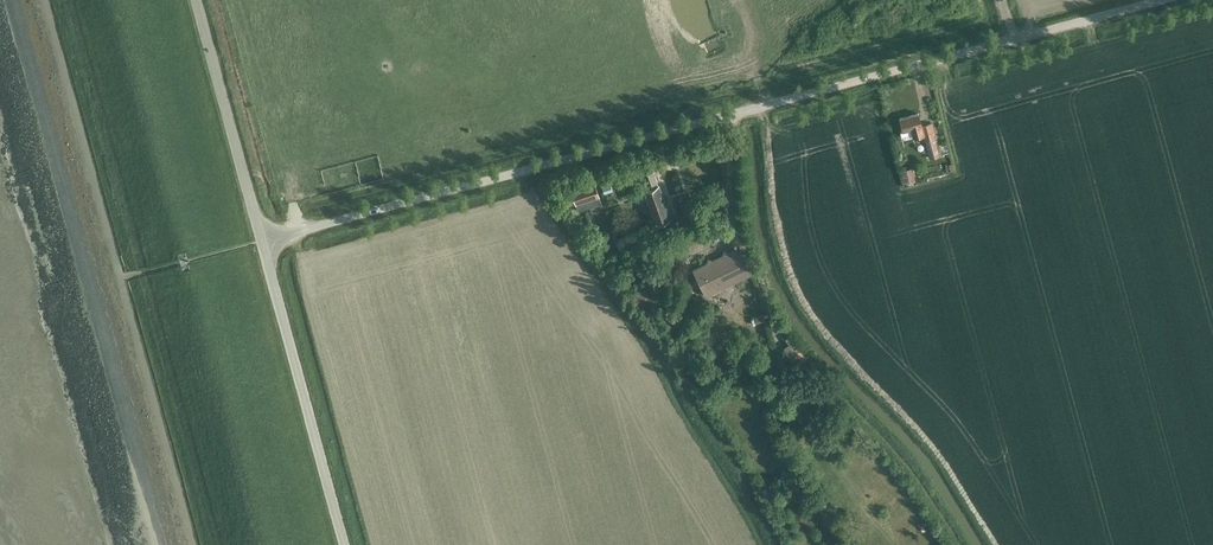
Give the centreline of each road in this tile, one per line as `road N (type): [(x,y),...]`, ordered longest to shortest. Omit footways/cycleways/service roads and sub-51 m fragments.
road 1 (unclassified): [(262,241),(1160,0)]
road 2 (unclassified): [(345,544),(262,241)]
road 3 (unclassified): [(262,241),(198,0)]

